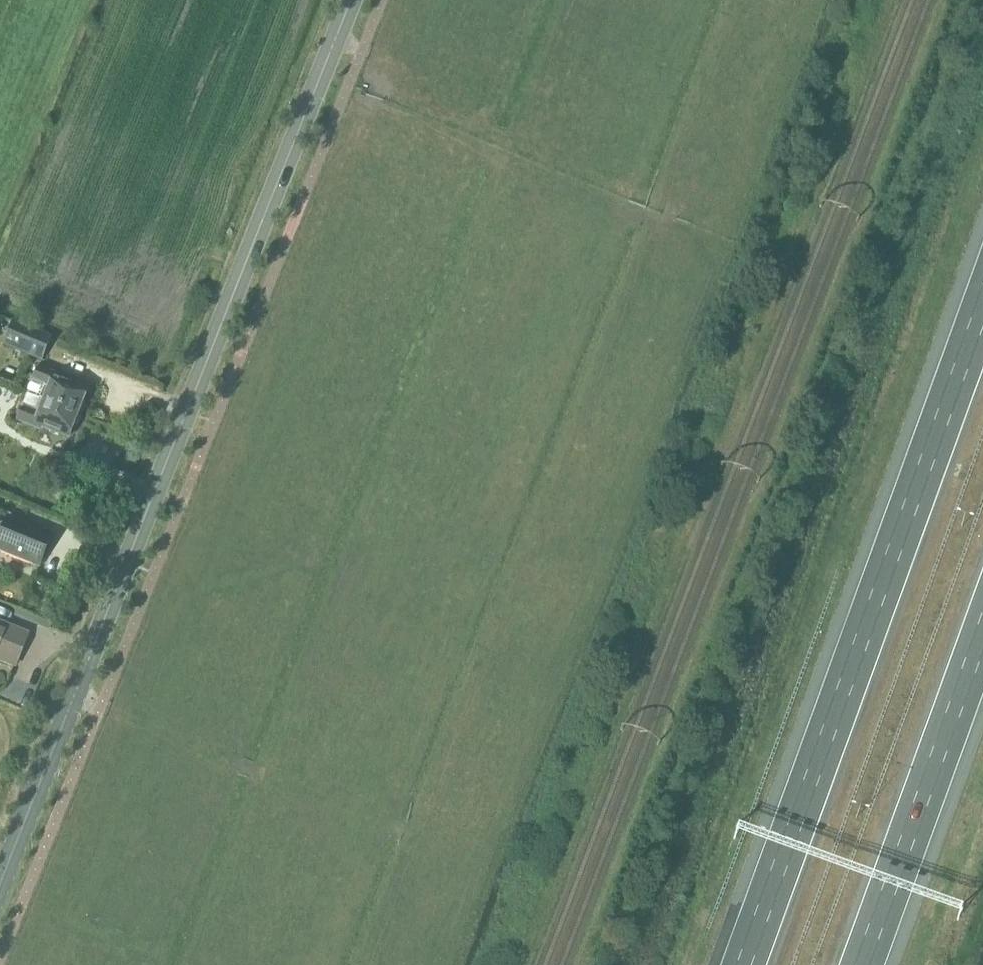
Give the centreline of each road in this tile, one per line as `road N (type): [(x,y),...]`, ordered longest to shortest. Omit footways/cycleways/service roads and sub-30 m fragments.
road 1 (secondary): [(0,886),(352,0)]
road 2 (motorway): [(982,306),(743,964)]
road 3 (motorway): [(864,964),(982,634)]

